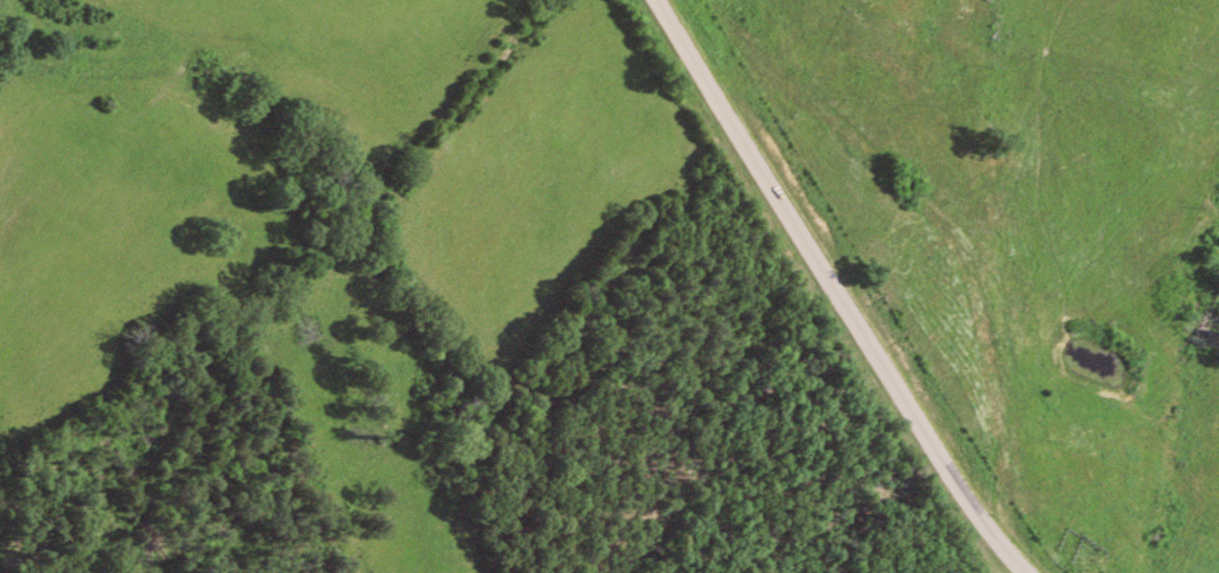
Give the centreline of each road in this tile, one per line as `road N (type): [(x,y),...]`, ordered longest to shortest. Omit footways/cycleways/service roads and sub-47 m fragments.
road 1 (residential): [(1019,572),(972,520),(650,0)]

